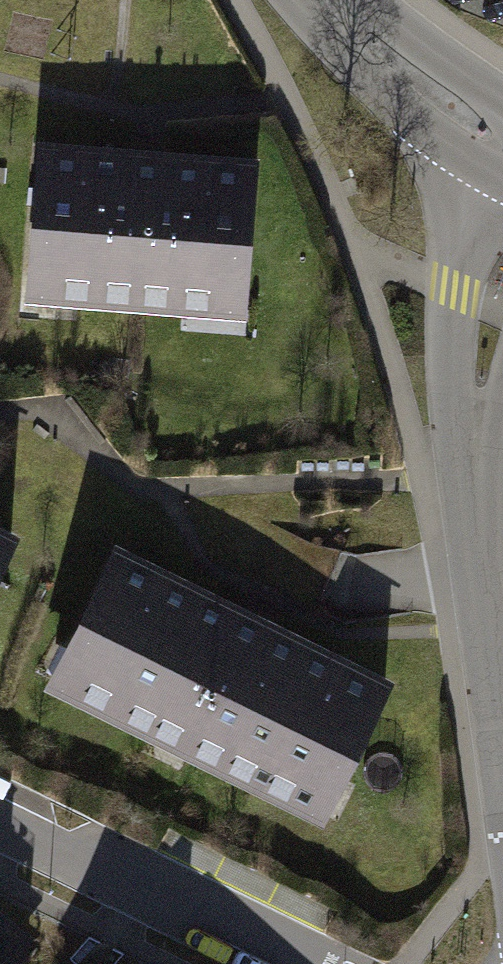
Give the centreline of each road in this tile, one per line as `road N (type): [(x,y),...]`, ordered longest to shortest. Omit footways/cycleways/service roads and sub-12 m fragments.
road 1 (residential): [(502,309),(488,375),(480,502),(502,700)]
road 2 (residential): [(264,963),(0,821)]
road 3 (unclassified): [(317,0),(428,102),(502,147)]

